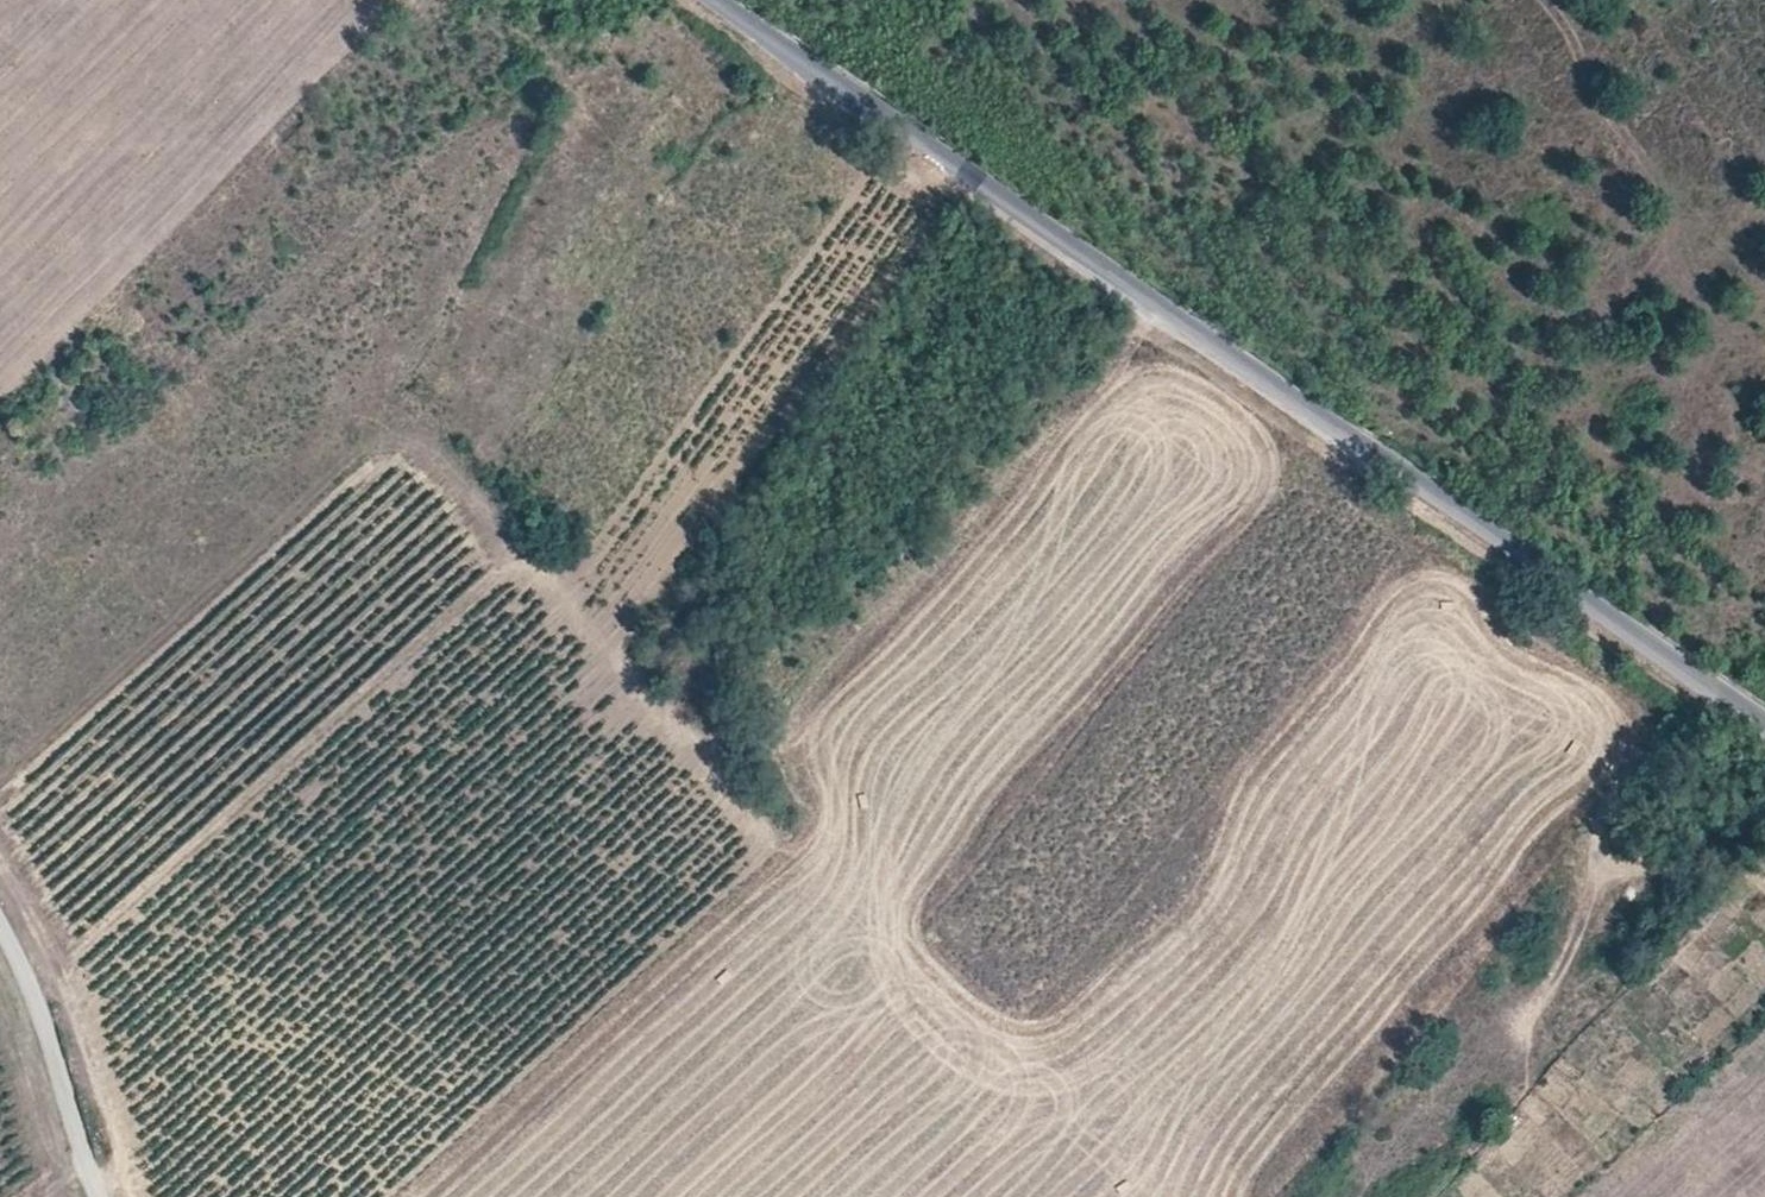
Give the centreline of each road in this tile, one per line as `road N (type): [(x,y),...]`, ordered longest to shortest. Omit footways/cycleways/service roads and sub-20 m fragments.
road 1 (unclassified): [(1764,719),(710,0)]
road 2 (unclassified): [(98,1196),(22,965),(0,926)]

